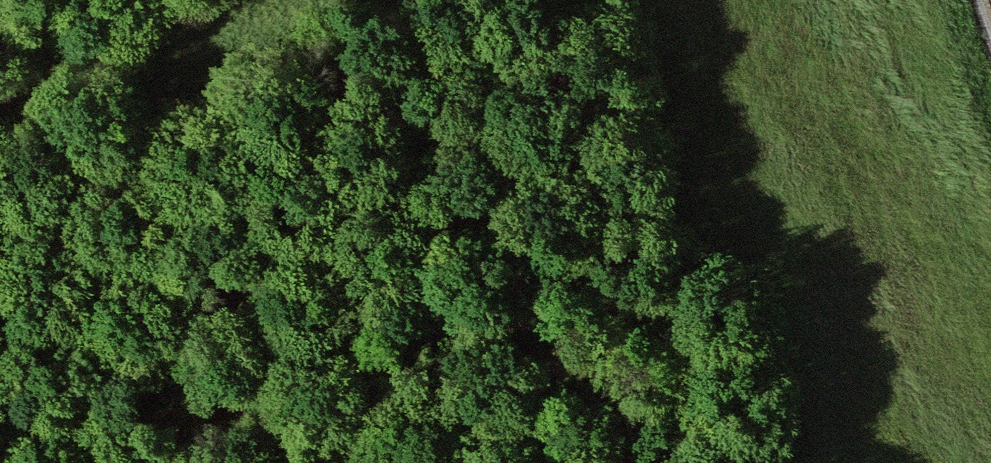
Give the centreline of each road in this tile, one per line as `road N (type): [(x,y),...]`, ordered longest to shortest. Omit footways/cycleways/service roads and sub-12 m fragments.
road 1 (motorway): [(887,462),(161,0)]
road 2 (motorway): [(0,58),(651,462)]

